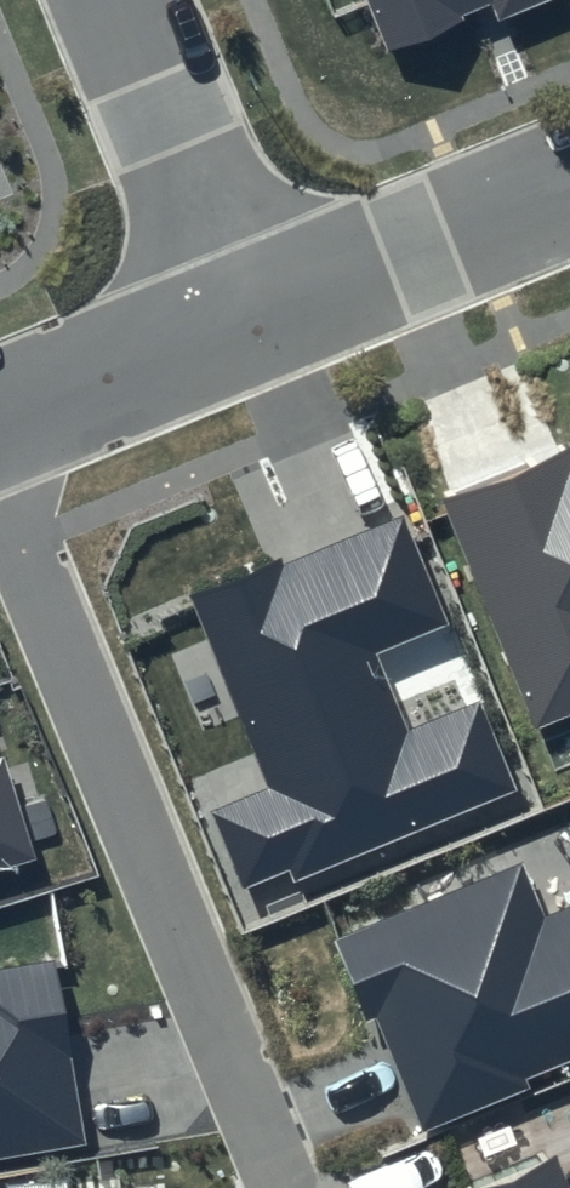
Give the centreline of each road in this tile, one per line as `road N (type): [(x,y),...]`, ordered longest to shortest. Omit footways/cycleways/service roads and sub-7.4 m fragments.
road 1 (residential): [(569,189),(239,321)]
road 2 (residential): [(114,0),(239,321)]
road 3 (residential): [(239,321),(0,420)]

